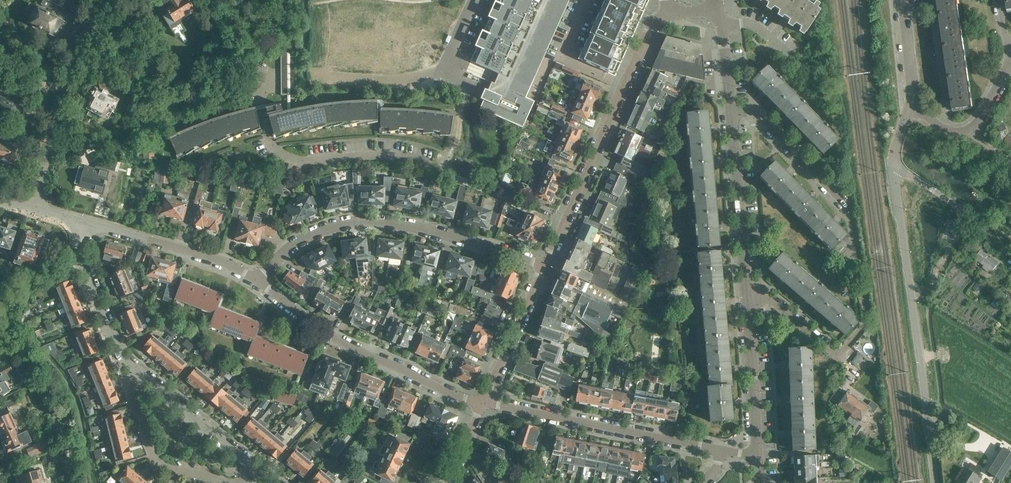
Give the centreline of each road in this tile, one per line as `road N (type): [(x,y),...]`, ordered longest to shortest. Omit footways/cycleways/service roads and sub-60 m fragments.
road 1 (residential): [(731,112),(753,114),(850,208),(870,315),(844,348),(745,281)]
road 2 (residential): [(562,224),(449,170),(402,158),(300,161),(279,153),(260,106),(275,79)]
road 3 (residential): [(258,280),(315,232),(360,221),(453,237),(543,266)]
road 4 (residential): [(480,405),(308,324),(258,280)]
road 5 (unclassified): [(897,166),(927,414)]
road 6 (residential): [(724,455),(480,405)]
road 7 (residential): [(562,224),(648,26),(668,13)]
road 8 (residential): [(113,0),(66,69),(39,209)]
road 9 (residential): [(319,77),(440,75),(473,0)]
road 10 (residential): [(258,280),(214,259),(81,223)]
road 11 (residential): [(225,482),(161,465),(149,449),(128,391),(138,366)]
road 12 (tertiary): [(757,453),(745,281)]
road 13 (tertiary): [(745,281),(731,112)]
road 14 (residential): [(81,223),(78,244),(94,293),(114,344),(138,366)]
road 15 (residential): [(138,366),(254,469)]
road 16 (residential): [(480,405),(543,266)]

